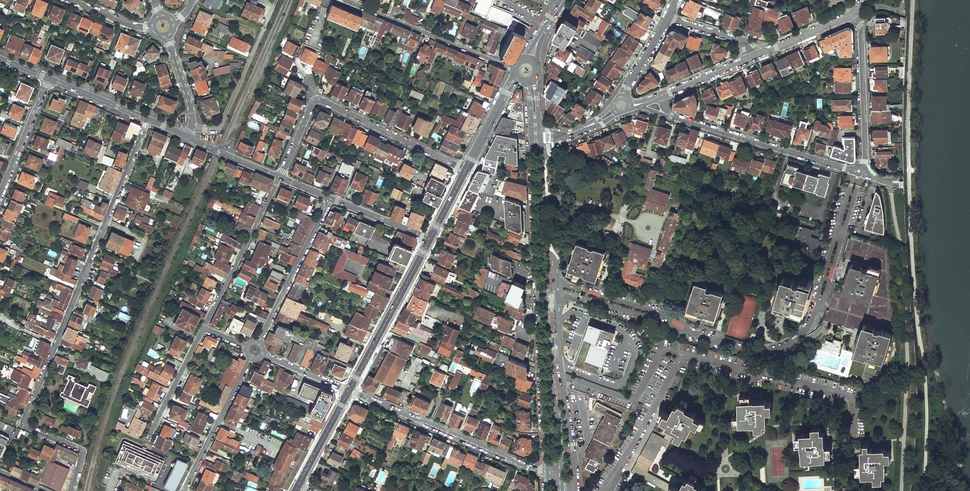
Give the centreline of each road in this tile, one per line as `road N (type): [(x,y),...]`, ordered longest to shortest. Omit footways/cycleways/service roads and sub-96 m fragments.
road 1 (residential): [(74,490),(84,452),(23,425),(148,119)]
road 2 (primary): [(562,484),(541,149)]
road 3 (primary): [(532,146),(546,475)]
road 4 (residential): [(465,171),(318,100),(280,177)]
road 5 (residential): [(546,475),(349,391)]
road 6 (residential): [(671,116),(862,172)]
road 7 (residential): [(344,0),(515,69)]
road 8 (secondary): [(430,240),(349,391)]
road 9 (residential): [(280,177),(204,328)]
road 10 (residential): [(259,344),(330,198)]
road 11 (residential): [(862,172),(854,14)]
road 12 (residential): [(250,358),(183,490)]
road 13 (residential): [(146,440),(204,328)]
road 14 (residential): [(0,193),(48,79)]

